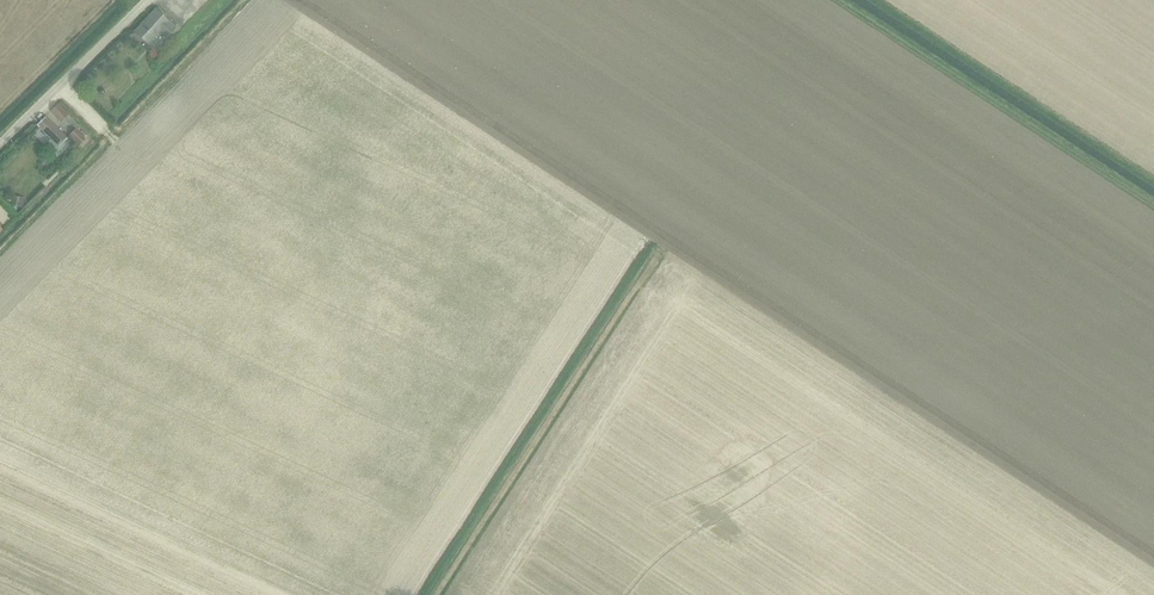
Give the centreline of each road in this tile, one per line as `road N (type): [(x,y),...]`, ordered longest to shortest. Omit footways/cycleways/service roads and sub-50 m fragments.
road 1 (unclassified): [(0,143),(147,0)]

